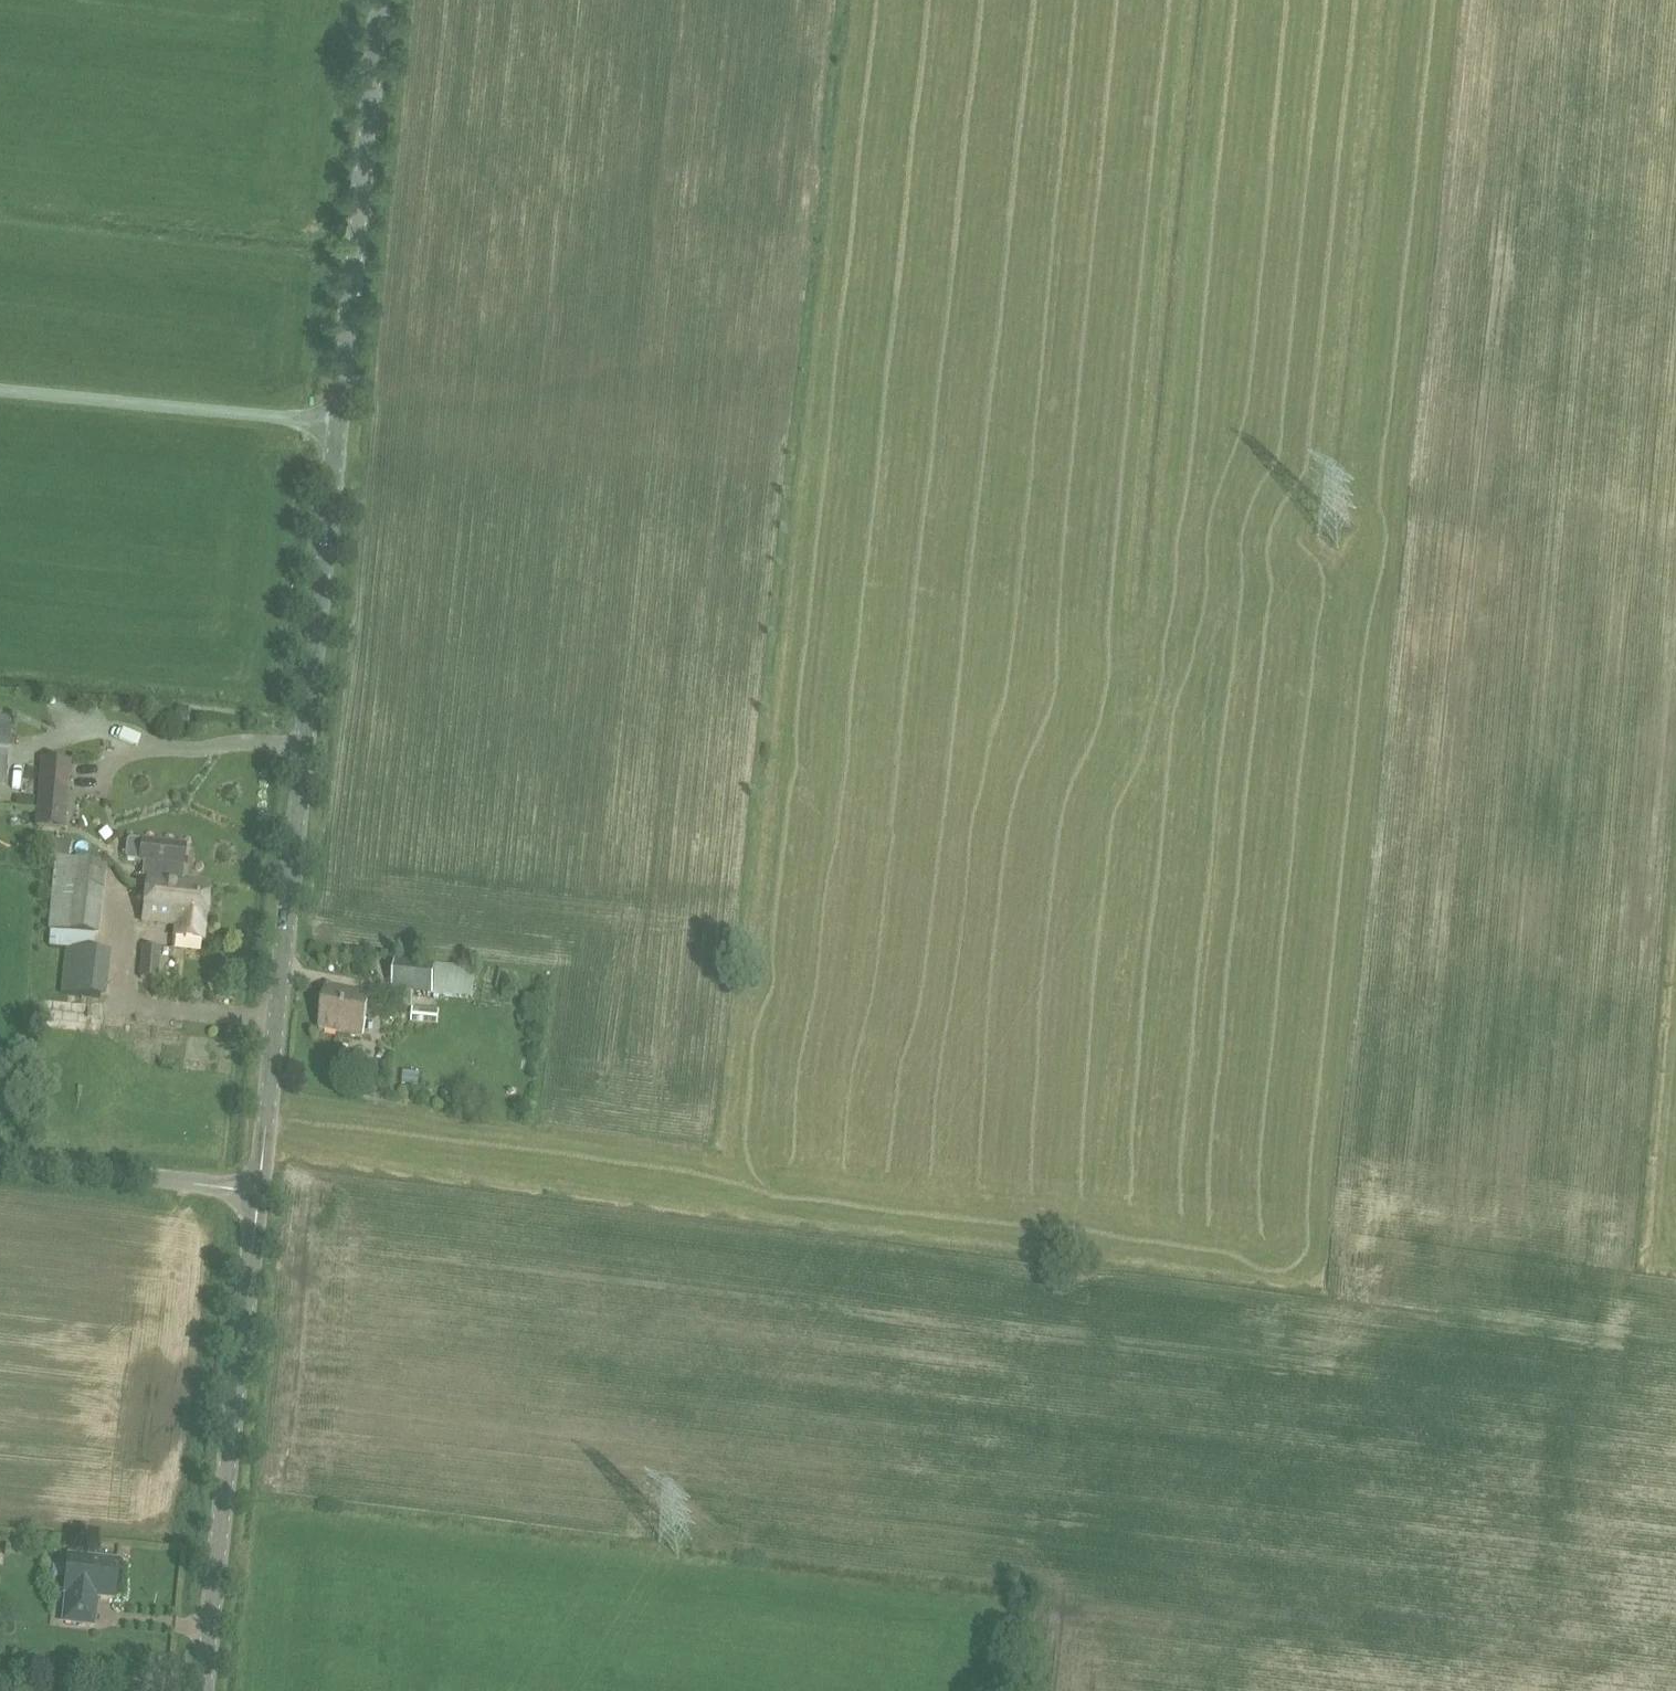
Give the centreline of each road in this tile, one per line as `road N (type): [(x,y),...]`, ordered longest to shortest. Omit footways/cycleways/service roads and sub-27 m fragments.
road 1 (unclassified): [(260,1190),(384,0)]
road 2 (unclassified): [(205,1690),(260,1190)]
road 3 (unclassified): [(260,1190),(0,1162)]

